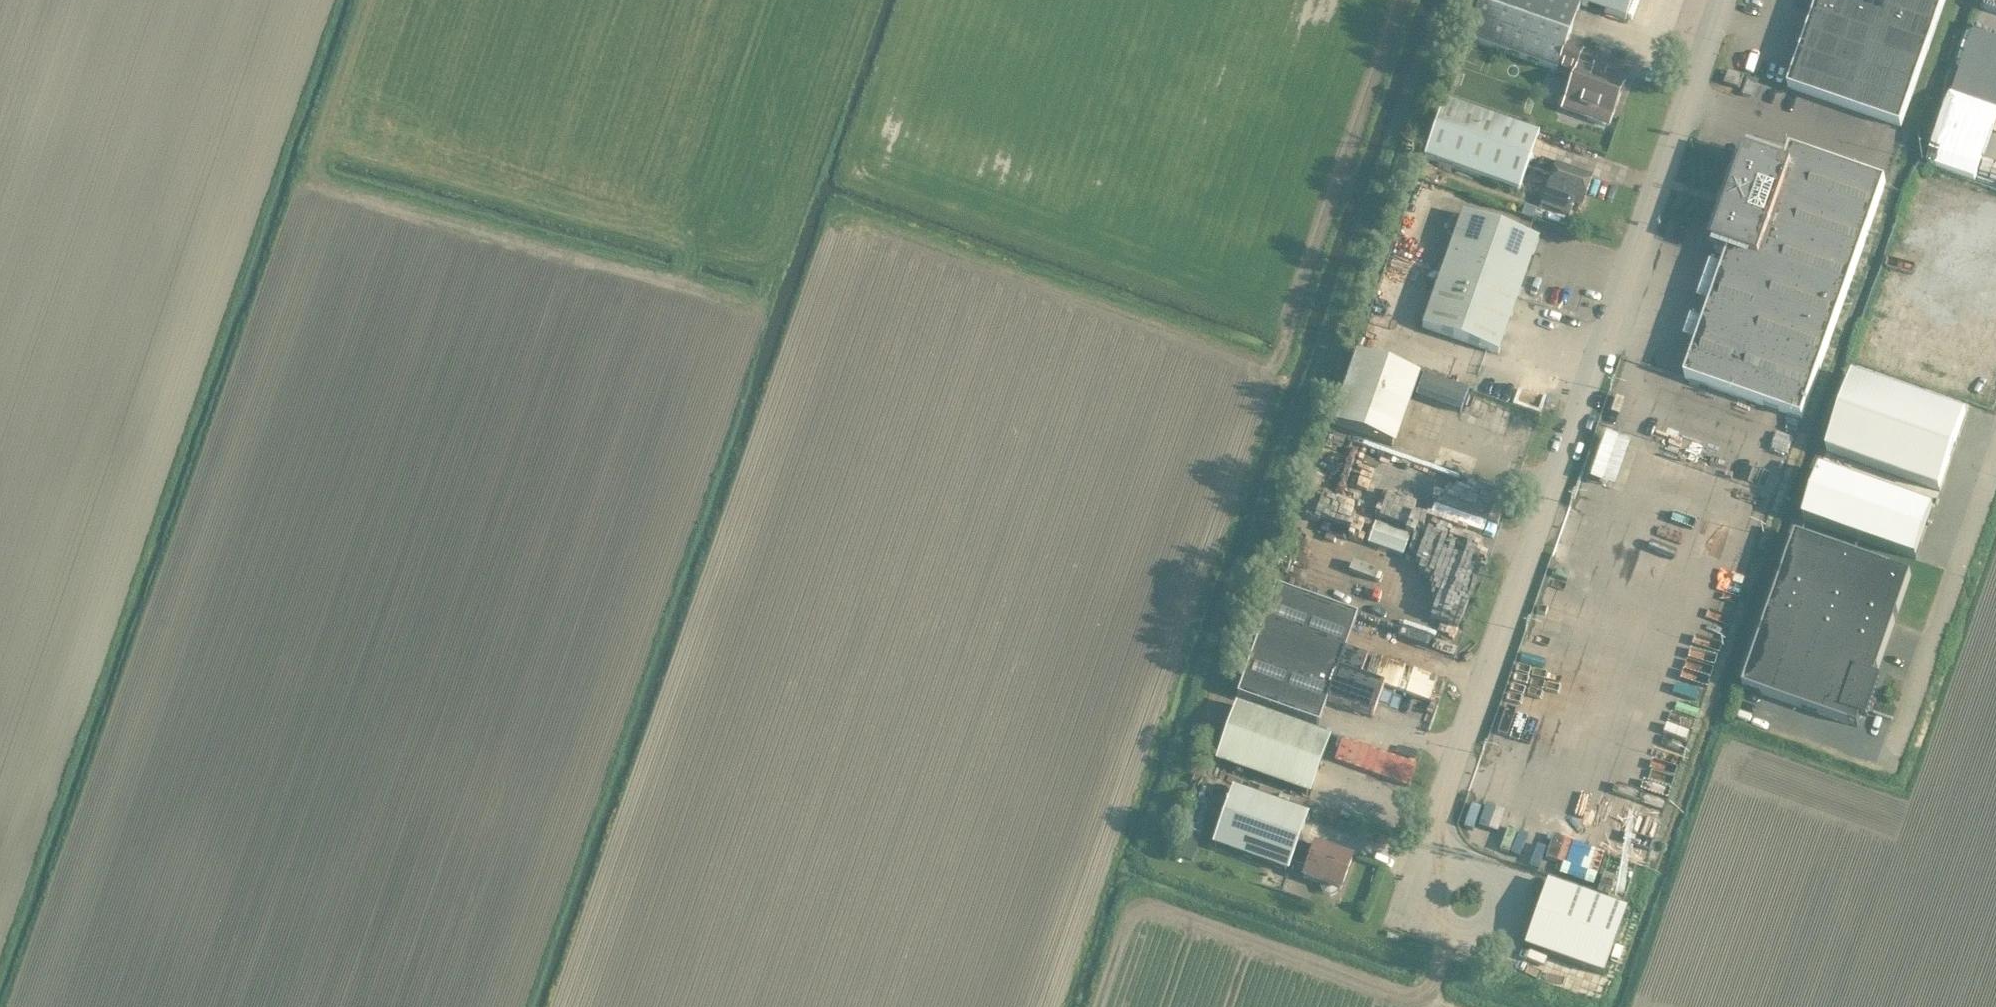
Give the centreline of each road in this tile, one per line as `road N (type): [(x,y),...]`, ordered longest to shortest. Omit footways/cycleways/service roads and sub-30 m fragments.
road 1 (unclassified): [(1726,0),(1438,827)]
road 2 (unclassified): [(1995,458),(1897,746)]
road 3 (unclassified): [(1438,827),(1421,874),(1423,909),(1439,923),(1473,931),(1497,920),(1502,900),(1491,874),(1445,845)]

